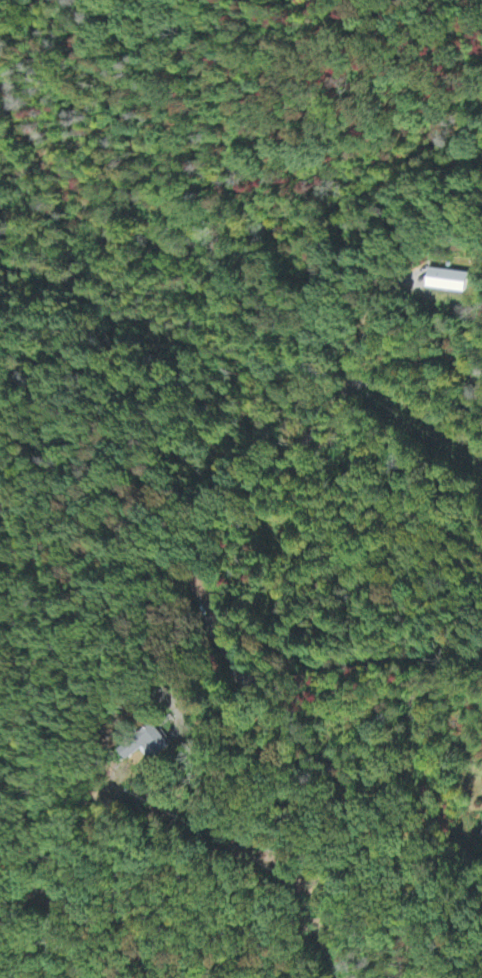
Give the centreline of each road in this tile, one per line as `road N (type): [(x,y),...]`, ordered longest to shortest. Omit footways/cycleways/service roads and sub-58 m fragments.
road 1 (residential): [(449,977),(364,899),(279,852),(234,845),(92,899),(45,897),(32,873),(40,838),(84,763)]
road 2 (residential): [(481,390),(448,361),(427,359),(361,383)]

